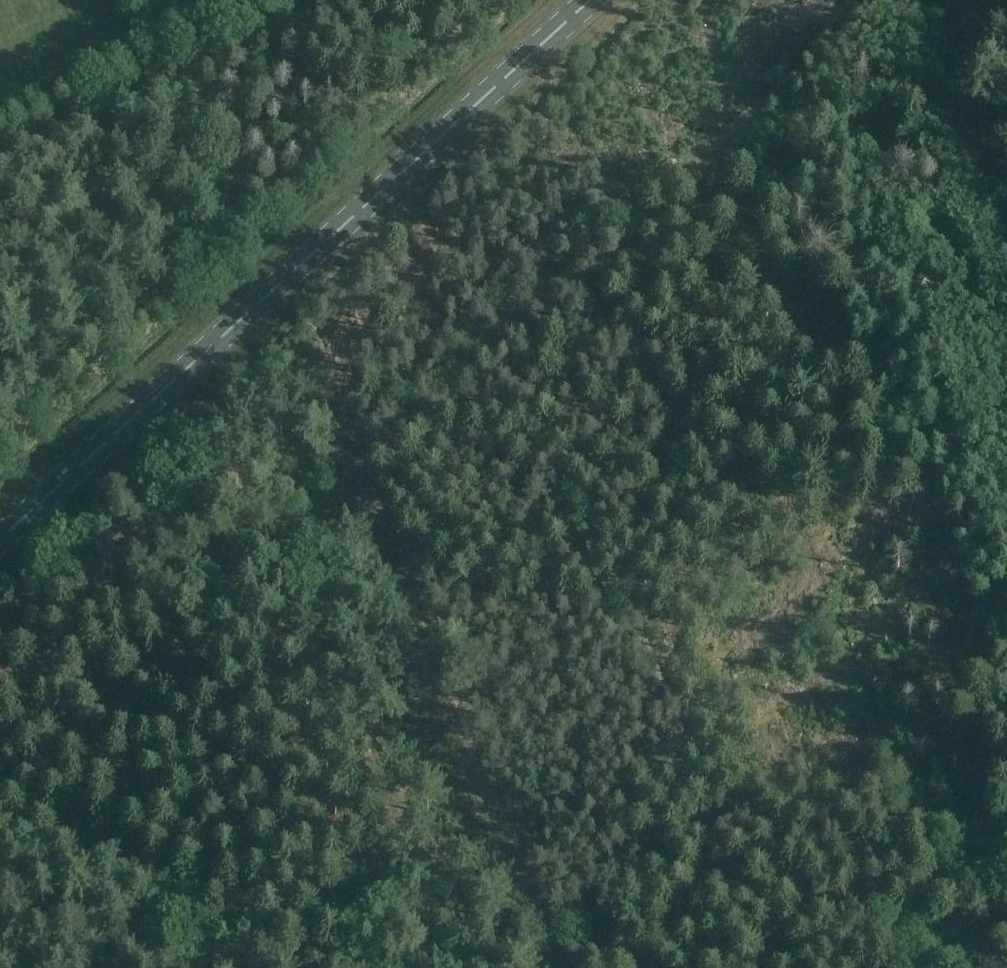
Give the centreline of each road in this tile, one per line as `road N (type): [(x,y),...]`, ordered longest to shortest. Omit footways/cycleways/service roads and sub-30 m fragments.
road 1 (track): [(904,0),(516,329),(0,809)]
road 2 (primary): [(588,0),(0,538)]
road 3 (track): [(555,967),(352,480)]

